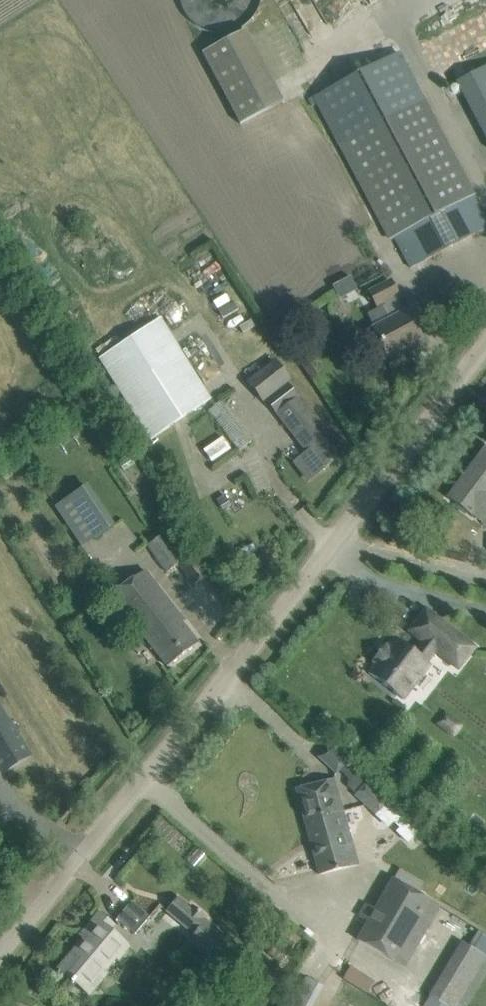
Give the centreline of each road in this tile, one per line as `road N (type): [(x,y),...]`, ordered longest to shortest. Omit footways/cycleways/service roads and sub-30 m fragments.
road 1 (unclassified): [(0,954),(325,552)]
road 2 (unclassified): [(325,552),(485,342)]
road 3 (residential): [(325,552),(400,594),(485,616)]

